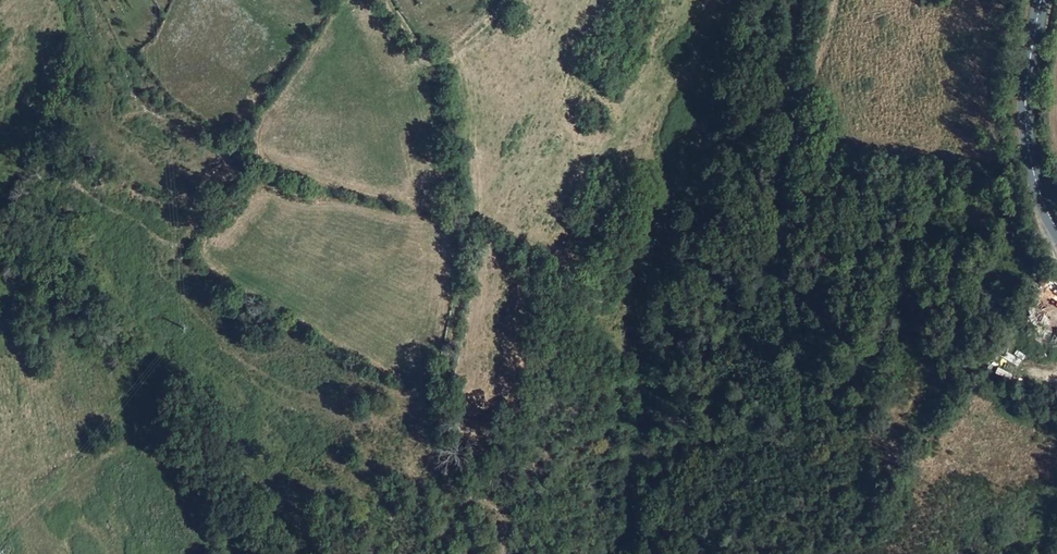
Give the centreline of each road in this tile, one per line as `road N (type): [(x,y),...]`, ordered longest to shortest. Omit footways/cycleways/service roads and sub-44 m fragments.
road 1 (secondary): [(1056,228),(1040,196),(1025,112),(1040,0)]

